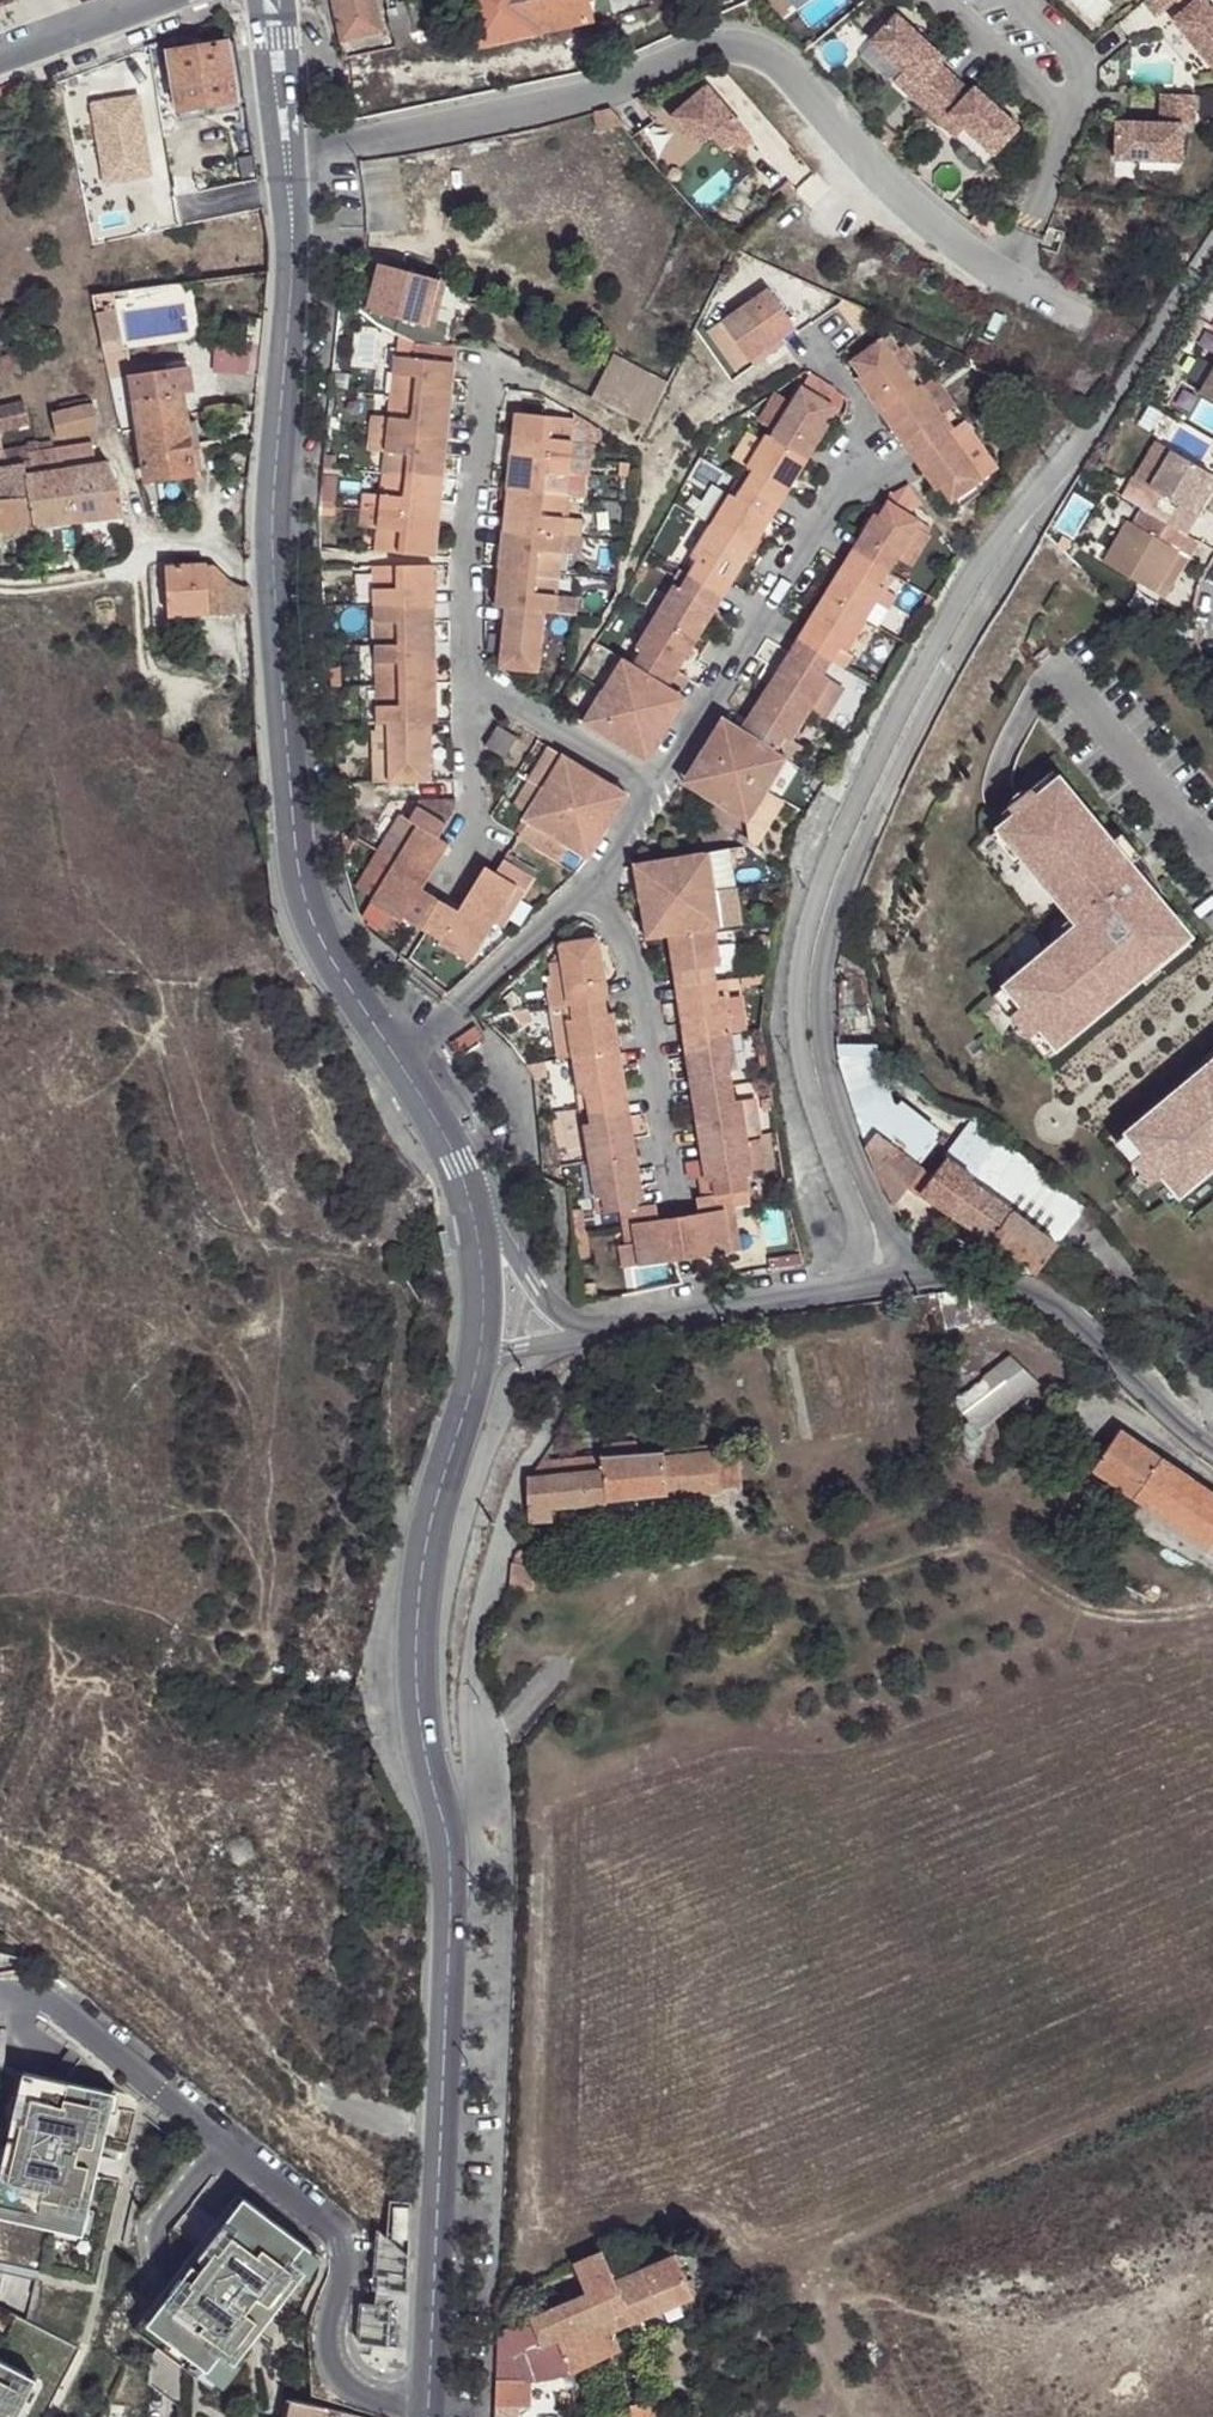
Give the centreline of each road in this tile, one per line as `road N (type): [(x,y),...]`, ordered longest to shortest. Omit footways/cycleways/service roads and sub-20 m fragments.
road 1 (residential): [(400,1053),(332,959),(295,857),(270,549),(293,258),(287,152)]
road 2 (unclassified): [(1009,279),(934,227),(777,63),(749,48),(692,53),(578,97),(287,152)]
road 3 (residential): [(1013,541),(968,589),(886,737),(808,927),(805,1062),(851,1215),(857,1284)]
road 4 (residential): [(909,1274),(865,1183),(826,1058),(828,942),(909,747),(991,599),(1013,541)]
road 5 (residential): [(432,2416),(448,1982),(439,1804)]
road 6 (unclassified): [(808,334),(863,412),(866,445),(655,786)]
road 7 (residential): [(439,1804),(420,1674),(426,1559),(484,1353)]
road 8 (unclassified): [(439,1804),(492,1744),(471,1674),(474,1619),(515,1478),(548,1424)]
road 9 (residential): [(909,1274),(953,1274),(1044,1299),(1212,1450)]
road 10 (residential): [(1212,253),(1013,541)]
road 11 (unclassified): [(675,1188),(641,984),(599,873)]
road 12 (unclassified): [(489,364),(472,672)]
road 13 (unclassified): [(599,873),(462,1009),(400,1053)]
road 14 (residential): [(604,1326),(857,1284)]
road 15 (unclassified): [(655,786),(472,672)]
road 16 (unclassified): [(472,672),(471,836),(453,876)]
road 17 (residential): [(484,1229),(400,1053)]
road 18 (unclassified): [(1069,121),(949,0)]
road 19 (unclassified): [(1069,121),(1009,279)]
road 20 (residential): [(0,57),(155,0)]
road 21 (residential): [(604,1326),(573,1321),(484,1229)]
road 22 (residential): [(287,152),(268,0)]
road 23 (residential): [(484,1353),(484,1229)]
road 24 (residential): [(484,1353),(604,1326)]

